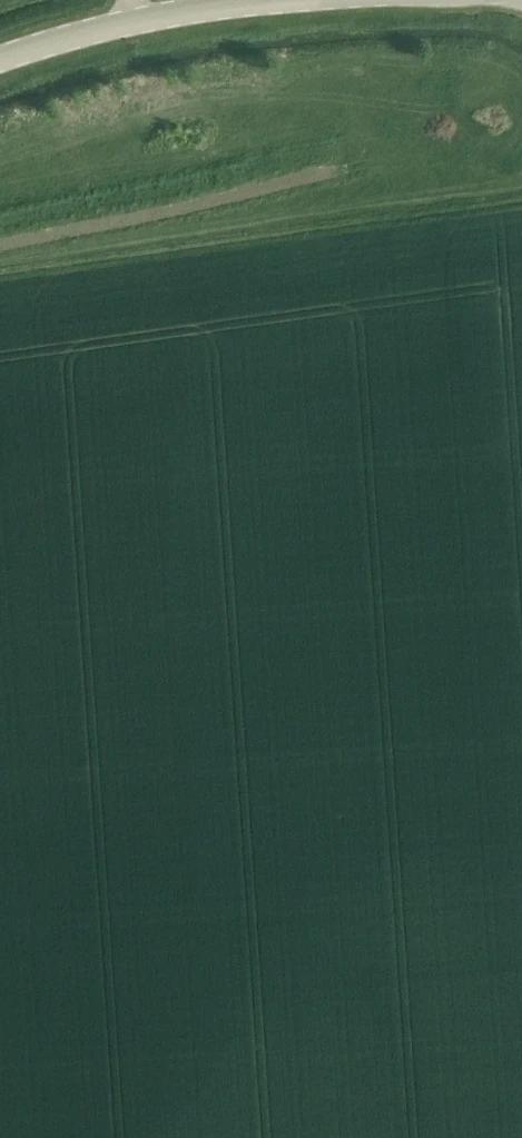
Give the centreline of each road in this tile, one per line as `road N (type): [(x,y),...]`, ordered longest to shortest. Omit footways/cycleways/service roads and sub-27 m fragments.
road 1 (tertiary): [(276,0),(109,27),(0,58)]

